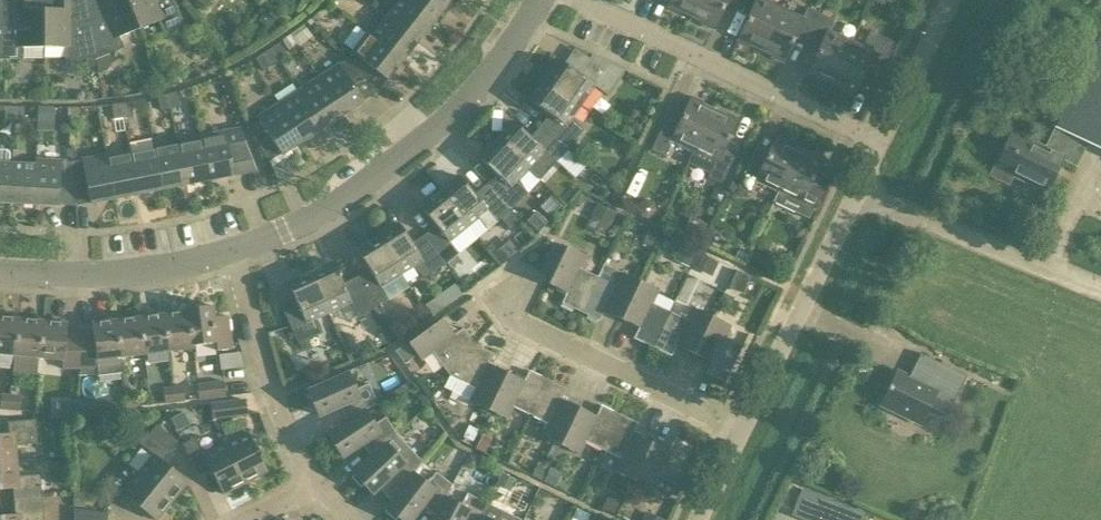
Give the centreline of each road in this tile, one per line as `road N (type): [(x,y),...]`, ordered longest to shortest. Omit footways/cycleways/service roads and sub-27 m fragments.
road 1 (residential): [(234,247),(287,232),(434,132),(477,92),(538,0)]
road 2 (residential): [(882,139),(576,0)]
road 3 (residential): [(744,426),(882,139)]
road 4 (residential): [(744,426),(522,328),(506,314),(503,290)]
road 5 (track): [(854,198),(1100,296)]
road 6 (residential): [(313,484),(269,376),(234,247)]
road 7 (residential): [(0,270),(139,269),(234,247)]
road 8 (residential): [(882,139),(950,0)]

